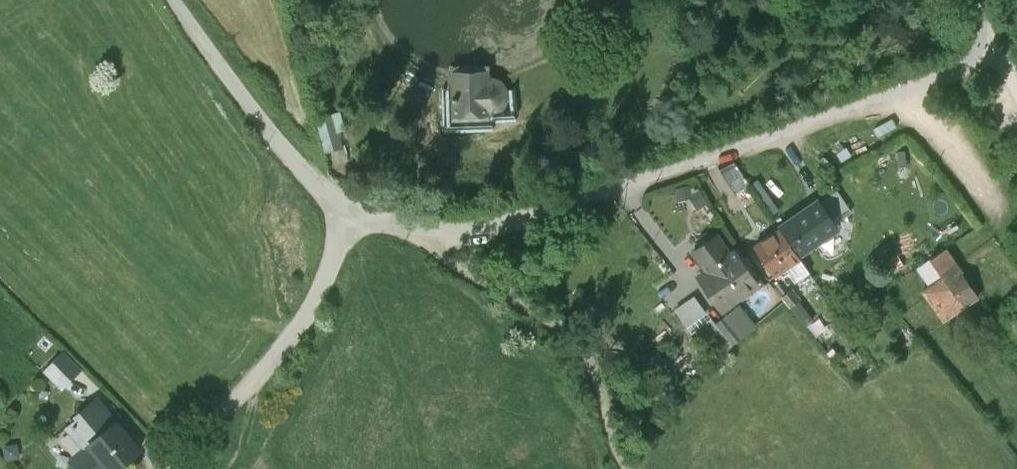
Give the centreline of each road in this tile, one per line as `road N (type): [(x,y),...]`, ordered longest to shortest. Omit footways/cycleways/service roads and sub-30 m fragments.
road 1 (unclassified): [(987,31),(981,56),(953,76),(534,213),(468,228),(354,211)]
road 2 (unclassified): [(354,211),(307,317),(161,468)]
road 3 (unclassified): [(354,211),(322,188),(176,0)]

